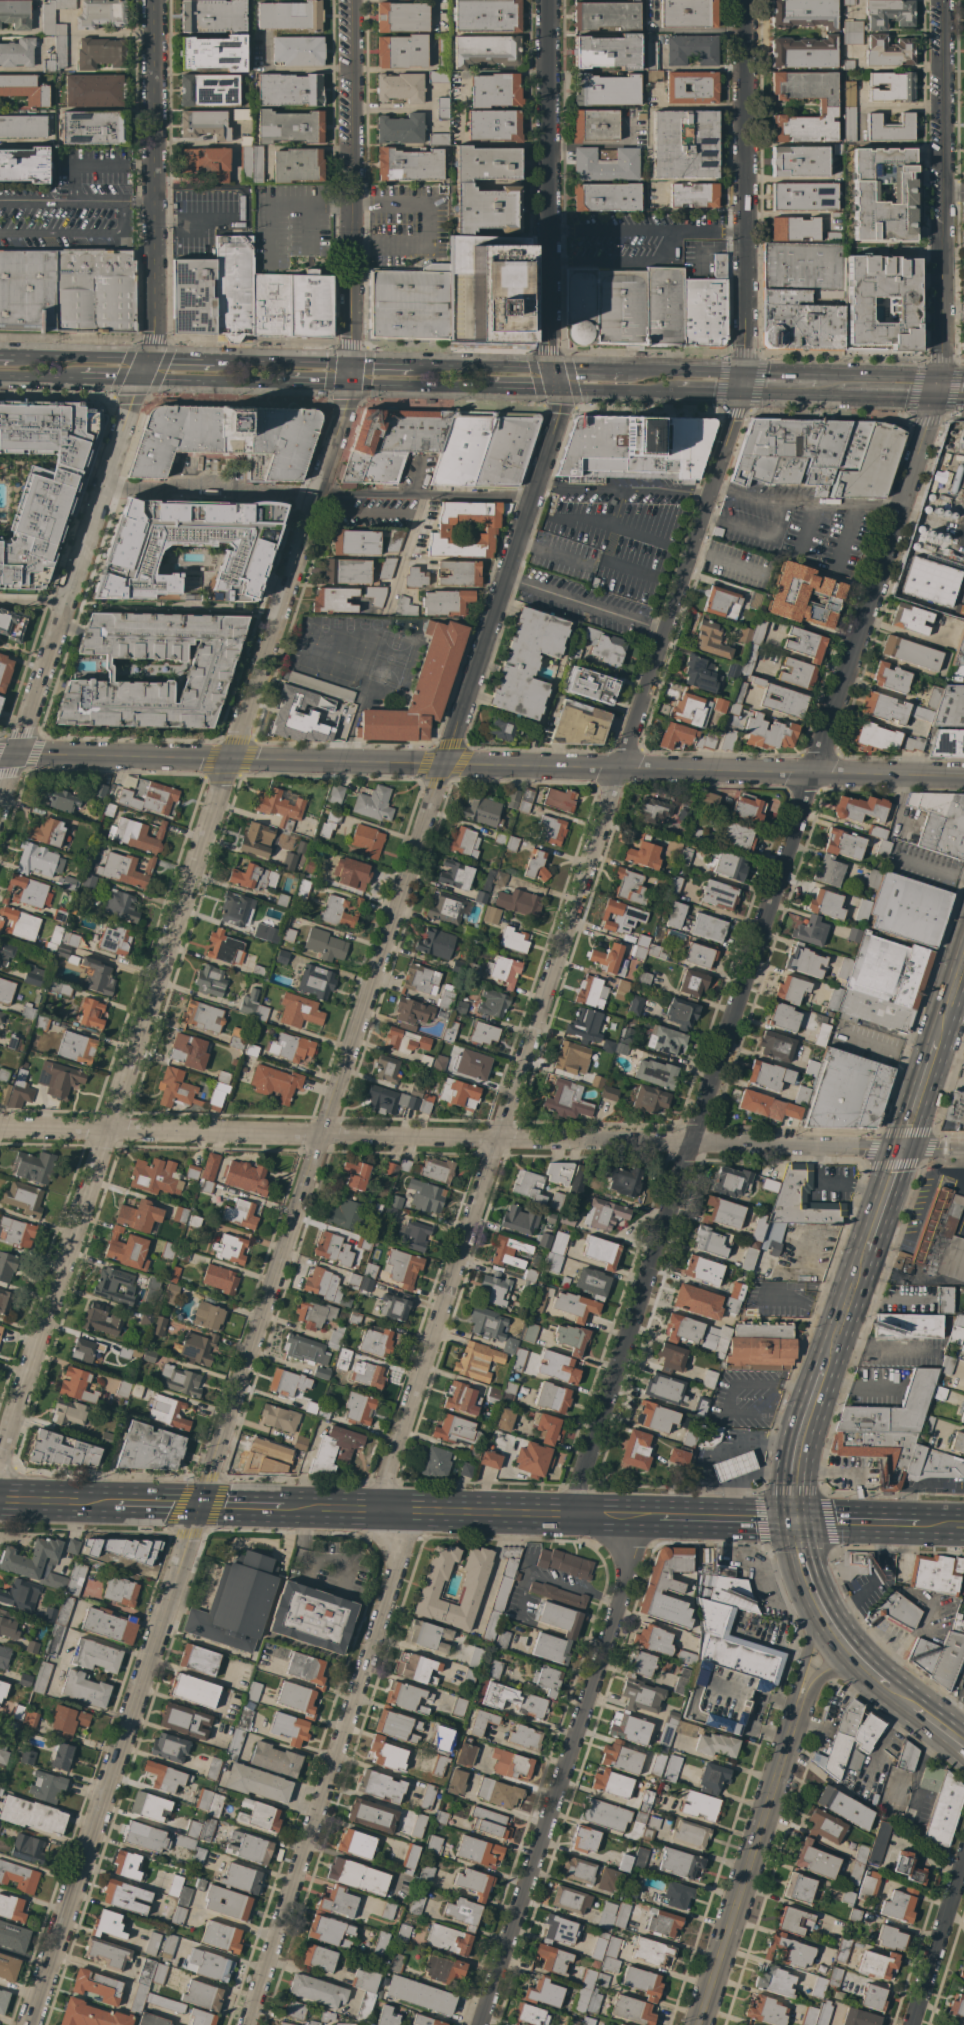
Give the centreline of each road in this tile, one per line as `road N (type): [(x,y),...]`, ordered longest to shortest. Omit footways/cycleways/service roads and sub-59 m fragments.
road 1 (residential): [(549,231),(550,351),(560,413),(31,2024)]
road 2 (residential): [(738,398),(375,1511),(402,1546),(249,2024)]
road 3 (residential): [(934,403),(566,1517)]
road 4 (residential): [(350,364),(316,493),(0,1448)]
road 5 (tertiary): [(963,777),(0,757)]
road 6 (residential): [(963,1149),(0,1129)]
road 7 (residential): [(153,0),(154,336),(0,816)]
road 8 (residential): [(614,1517),(628,1565),(481,2024)]
road 9 (residential): [(941,378),(943,0)]
road 10 (residential): [(742,0),(742,374)]
road 11 (tertiary): [(797,1714),(699,2024)]
road 12 (primary): [(566,1517),(283,1509)]
road 13 (residential): [(548,0),(549,231)]
road 14 (primary): [(913,1705),(836,1627),(818,1598),(796,1521)]
road 15 (residential): [(350,203),(352,0)]
road 16 (residential): [(963,1862),(912,2024)]
road 17 (primary): [(801,1547),(810,1630),(797,1714)]
road 18 (residential): [(350,364),(350,203)]
road 19 (primary): [(824,1370),(799,1452),(796,1521)]
road 20 (primary): [(141,381),(289,385)]
road 21 (primary): [(797,1714),(816,1683),(839,1673),(913,1705)]
road 22 (primary): [(553,369),(412,366)]
road 23 (primary): [(348,386),(488,390)]
road 24 (primary): [(941,378),(802,376)]
road 25 (primary): [(350,364),(214,360)]
road 26 (primary): [(149,358),(13,355)]
road 27 (primary): [(796,1521),(669,1518)]
road 28 (primary): [(920,1523),(796,1521)]
road 29 (primary): [(868,1257),(824,1370)]
road 30 (primary): [(742,374),(622,370)]

